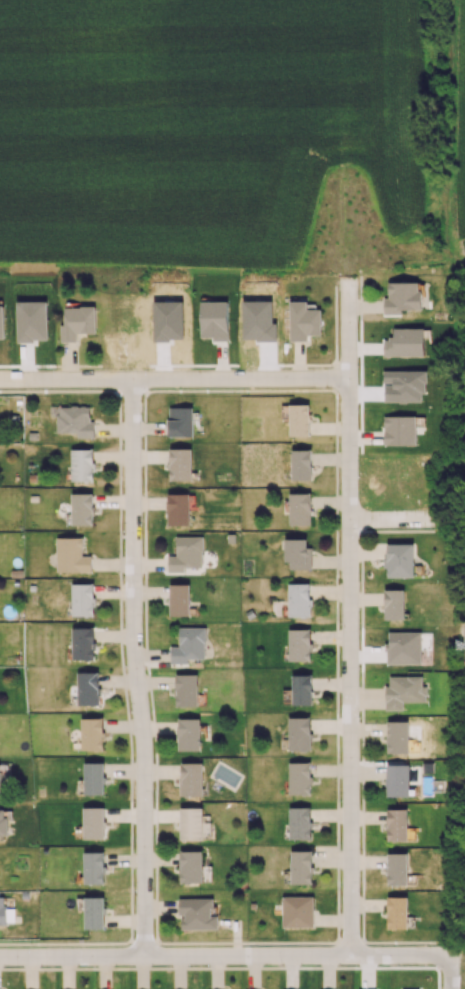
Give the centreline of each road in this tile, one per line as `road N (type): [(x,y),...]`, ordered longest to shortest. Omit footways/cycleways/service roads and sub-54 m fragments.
road 1 (residential): [(354,261),(350,956)]
road 2 (residential): [(142,955),(132,636),(135,380)]
road 3 (residential): [(0,956),(450,956)]
road 4 (residential): [(0,381),(353,380)]

